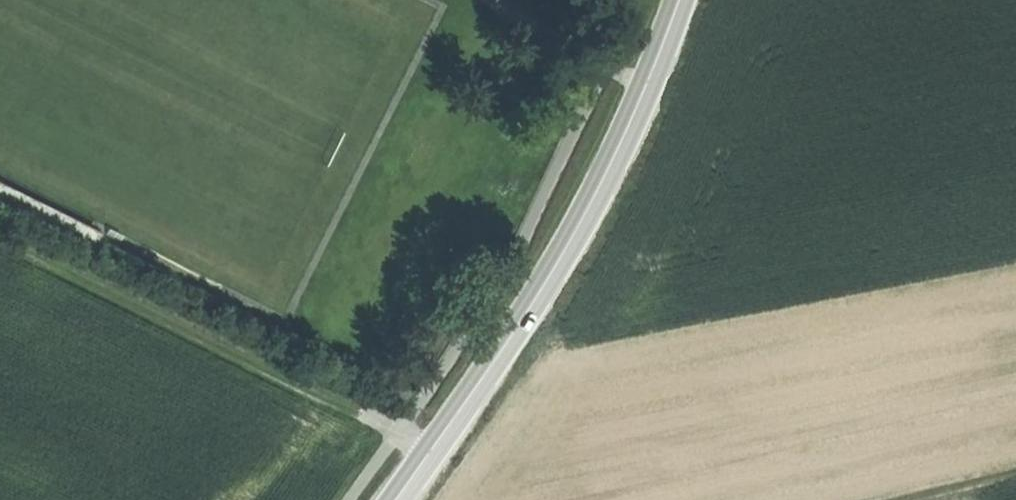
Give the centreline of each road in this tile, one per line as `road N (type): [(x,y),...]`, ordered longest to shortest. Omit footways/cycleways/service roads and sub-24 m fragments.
road 1 (secondary): [(678,0),(583,217),(513,334),(396,499)]
road 2 (track): [(0,240),(432,449)]
road 3 (track): [(1015,473),(897,499)]

